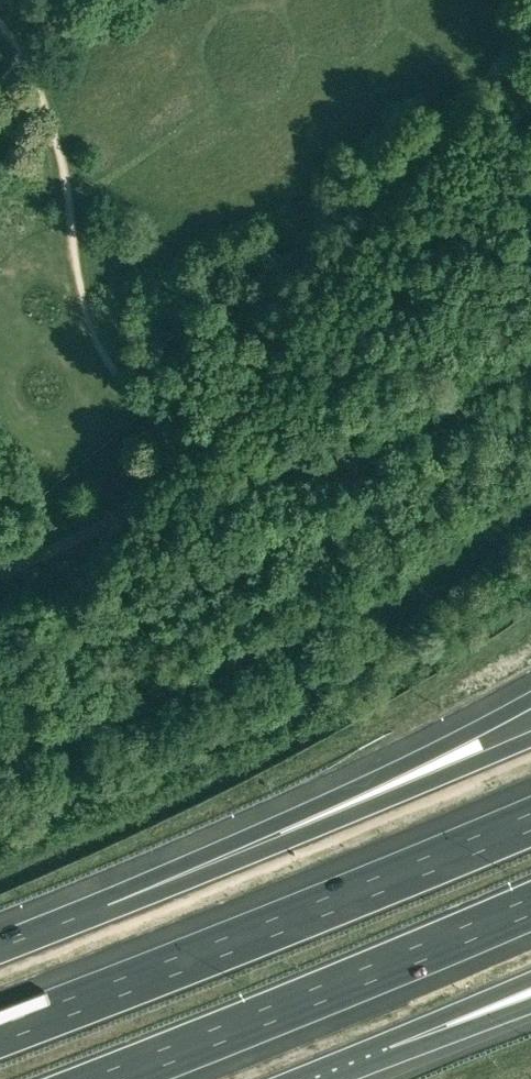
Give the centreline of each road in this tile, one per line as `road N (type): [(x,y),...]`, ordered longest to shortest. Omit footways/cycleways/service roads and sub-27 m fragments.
road 1 (motorway): [(530,820),(0,1031)]
road 2 (motorway): [(530,696),(108,905)]
road 3 (motorway): [(110,1078),(530,903)]
road 4 (motorway): [(530,738),(108,905)]
road 5 (motorway): [(389,1047),(530,981)]
road 6 (motorway): [(389,1047),(530,1003)]

